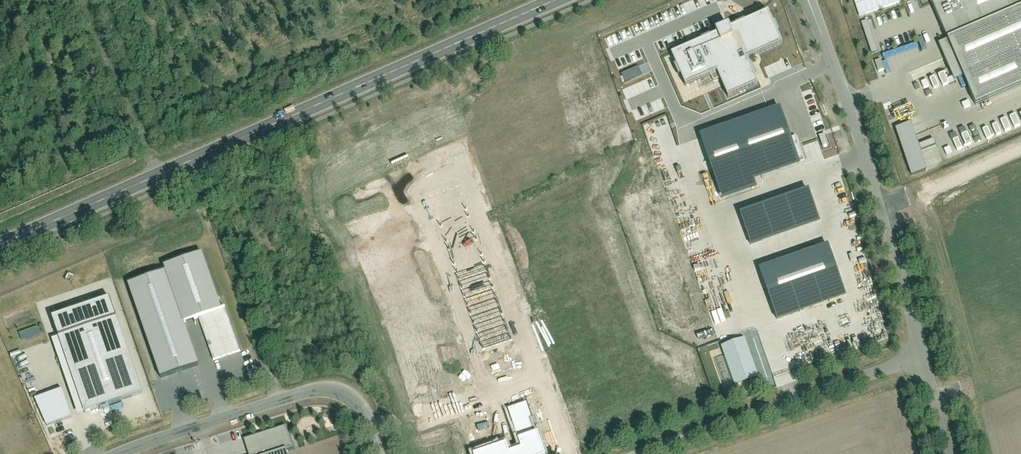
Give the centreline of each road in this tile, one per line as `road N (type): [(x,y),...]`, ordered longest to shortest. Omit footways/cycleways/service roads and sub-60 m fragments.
road 1 (primary): [(562,0),(0,246)]
road 2 (unclassified): [(812,0),(871,163),(924,362)]
road 3 (unclassified): [(652,453),(924,362)]
road 4 (residential): [(281,398),(121,453)]
road 5 (unclassified): [(380,453),(353,397),(330,389),(281,398)]

